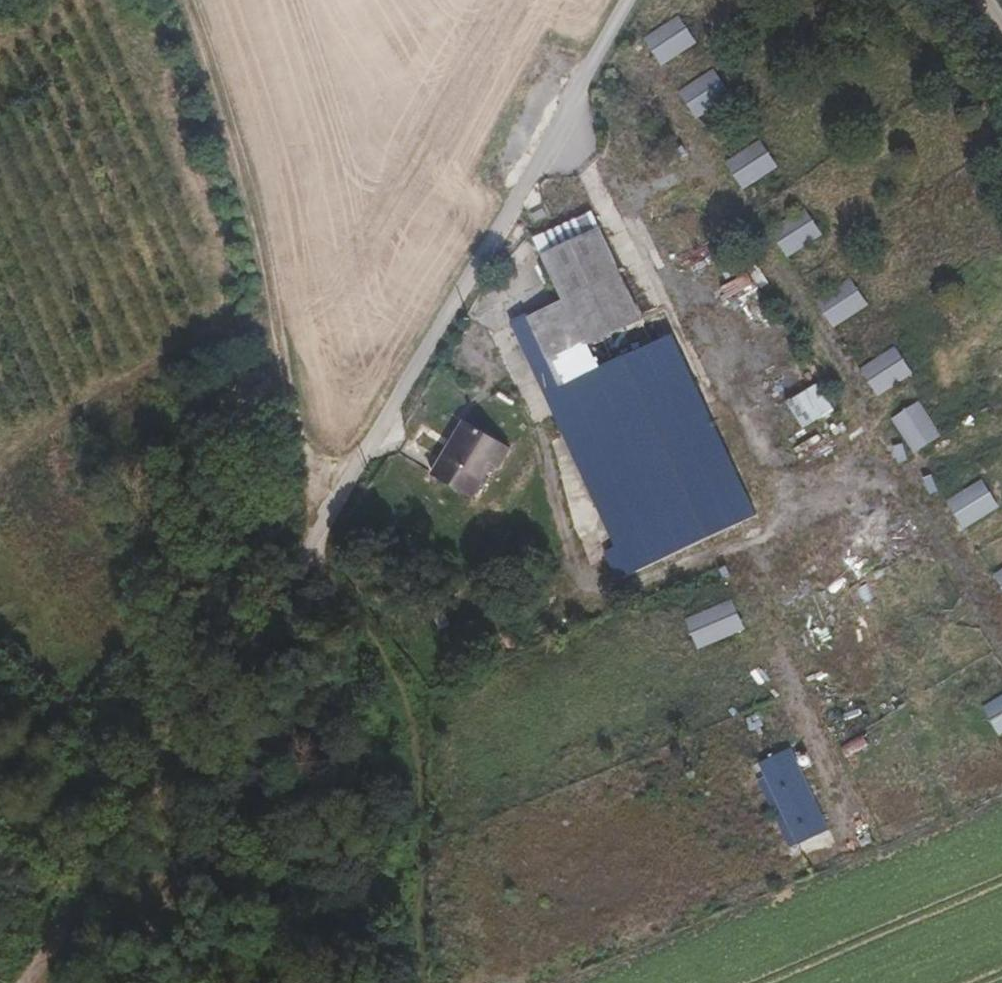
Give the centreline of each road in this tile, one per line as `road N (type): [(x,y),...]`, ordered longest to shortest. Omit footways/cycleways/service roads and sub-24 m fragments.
road 1 (track): [(178,0),(263,292),(313,554),(408,714),(411,982)]
road 2 (track): [(309,527),(30,982)]
road 3 (track): [(272,331),(213,333),(0,466)]

